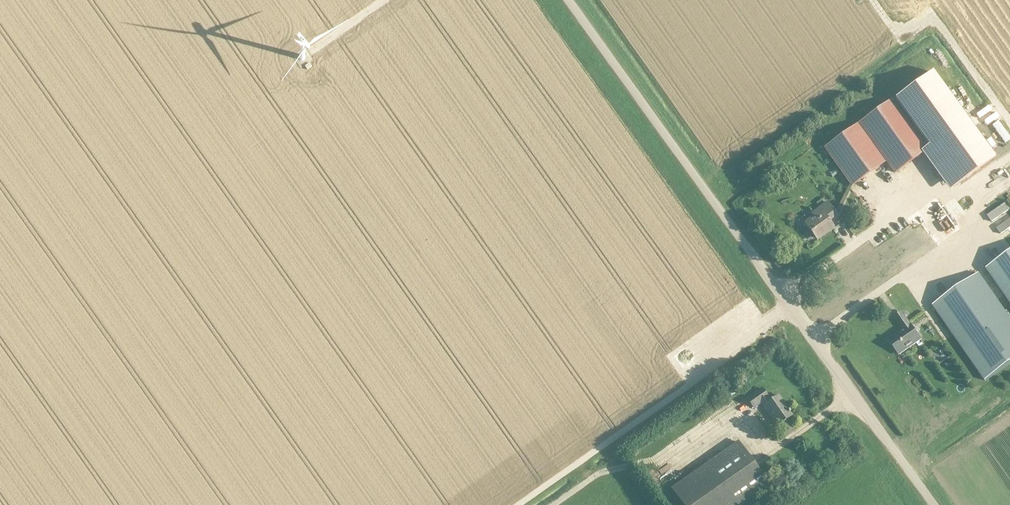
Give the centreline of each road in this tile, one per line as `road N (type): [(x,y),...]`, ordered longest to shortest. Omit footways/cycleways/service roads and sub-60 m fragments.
road 1 (unclassified): [(937,504),(565,0)]

